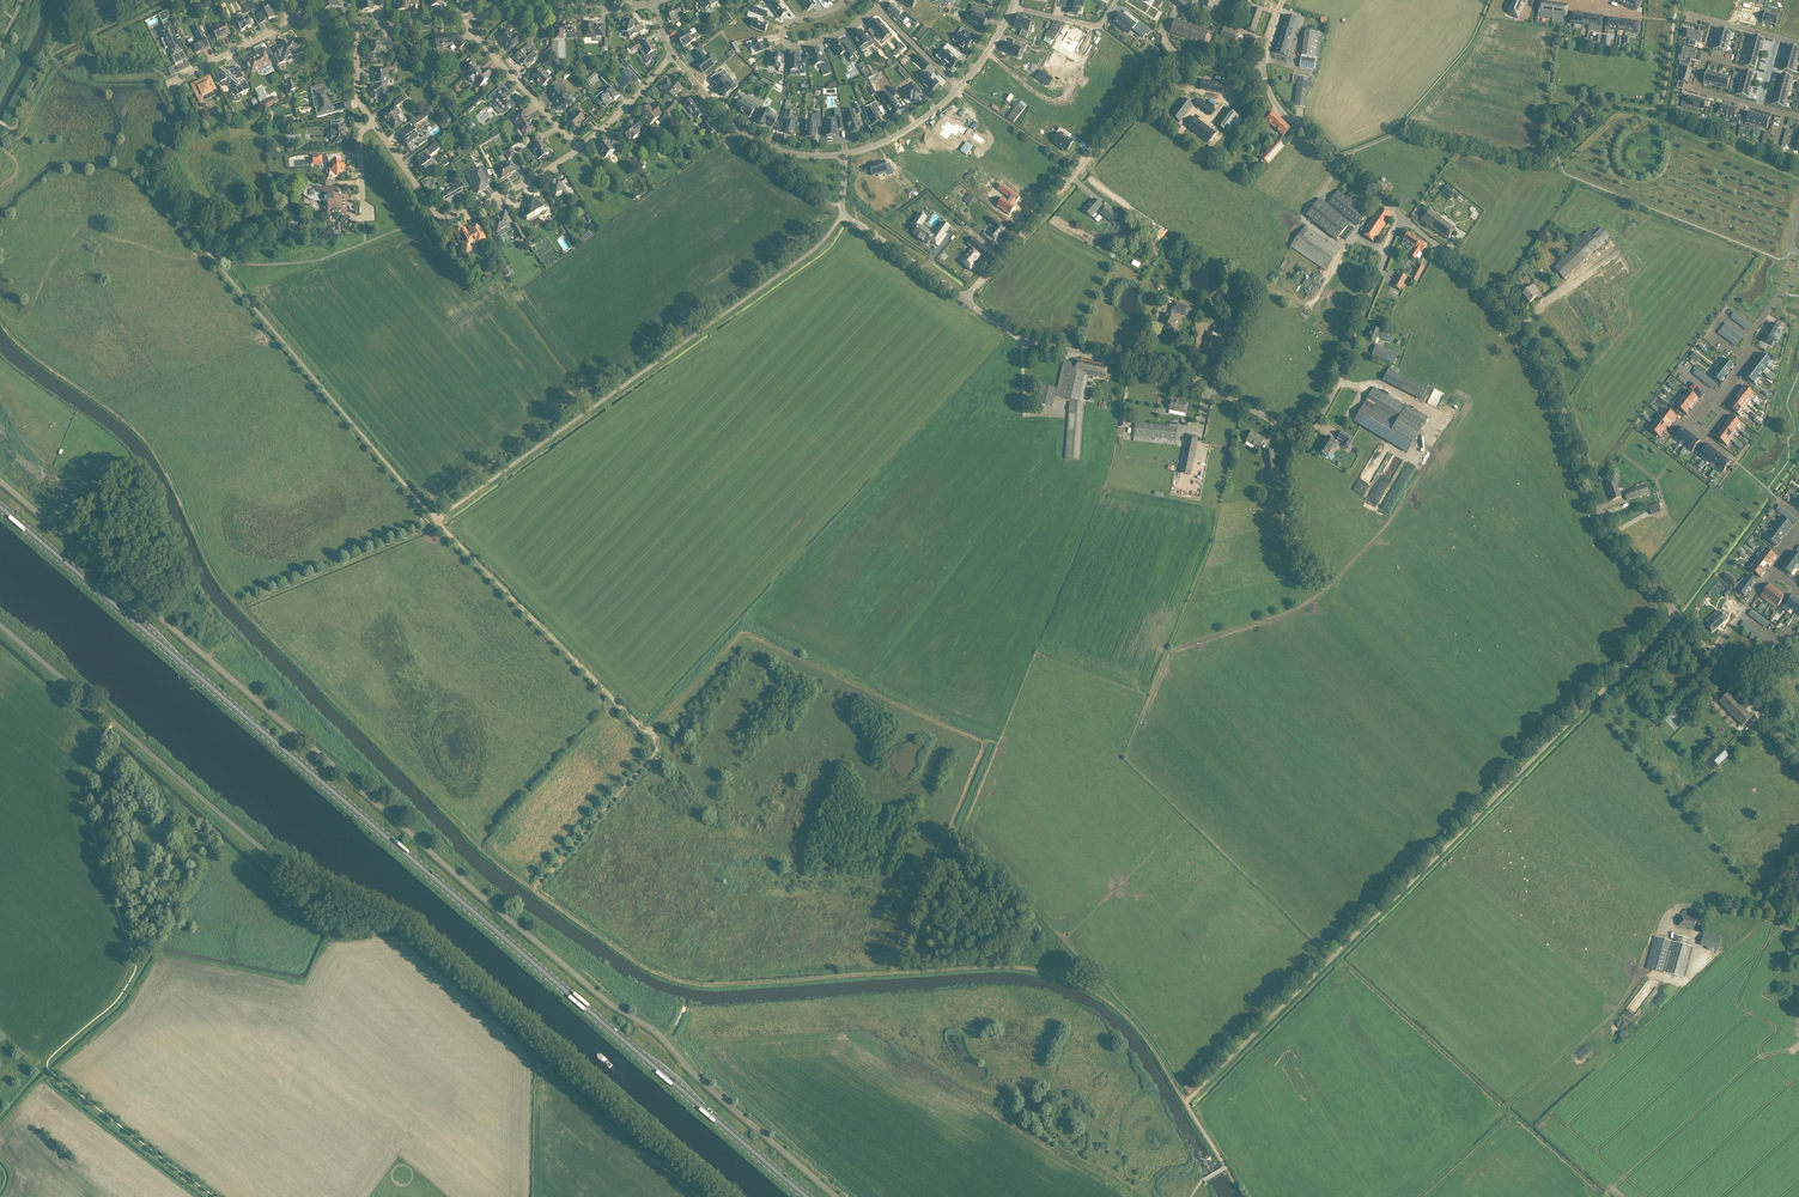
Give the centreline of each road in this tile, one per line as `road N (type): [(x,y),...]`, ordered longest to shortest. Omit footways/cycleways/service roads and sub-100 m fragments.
road 1 (unclassified): [(837,1196),(657,1033),(556,963),(0,481)]
road 2 (primary): [(805,1196),(0,509)]
road 3 (unclassified): [(724,1196),(410,930),(285,872),(0,626)]
road 4 (track): [(0,320),(18,343),(139,432),(219,583),(490,856),(533,889)]
road 5 (track): [(533,889),(642,963),(688,983),(989,966),(1059,976),(1127,1015),(1186,1104)]
road 6 (unclassified): [(965,300),(1024,341),(1191,379),(1292,428),(1325,401),(1402,217)]
road 7 (unclassified): [(1711,654),(1596,512),(1563,413),(1523,331),(1402,217)]
road 8 (unclassified): [(965,300),(1168,71),(1199,59),(1232,64)]
road 9 (residential): [(578,149),(497,195),(432,217),(371,125)]
road 10 (unclassified): [(965,300),(843,214),(846,154)]
road 11 (unclassified): [(1402,217),(1273,102),(1263,69)]
road 12 (residential): [(1798,272),(1750,335),(1748,361),(1697,430)]
road 13 (residential): [(467,17),(654,4)]
road 14 (unclassified): [(877,8),(836,36),(792,46),(783,39),(785,25),(845,0)]
road 15 (residential): [(578,149),(467,17)]
road 16 (residential): [(1714,20),(1696,89),(1759,106)]
road 17 (residential): [(171,84),(288,20)]
road 18 (residential): [(673,56),(578,149)]
road 19 (unclassified): [(846,154),(893,137),(959,89)]
road 20 (unclassified): [(1117,0),(1100,26),(1012,7)]
road 21 (residential): [(364,242),(358,148),(371,125)]

